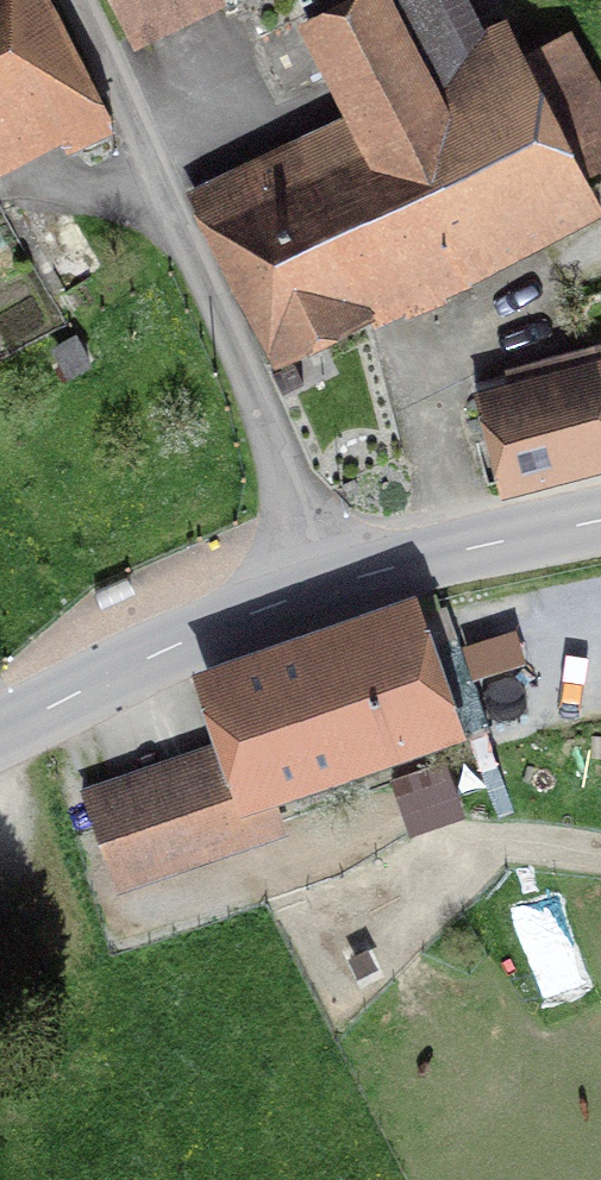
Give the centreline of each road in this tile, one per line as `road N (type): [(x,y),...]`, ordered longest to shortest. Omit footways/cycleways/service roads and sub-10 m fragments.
road 1 (residential): [(68,0),(228,334),(321,588)]
road 2 (tertiary): [(0,730),(185,641),(321,588)]
road 3 (tertiary): [(321,588),(600,519)]

